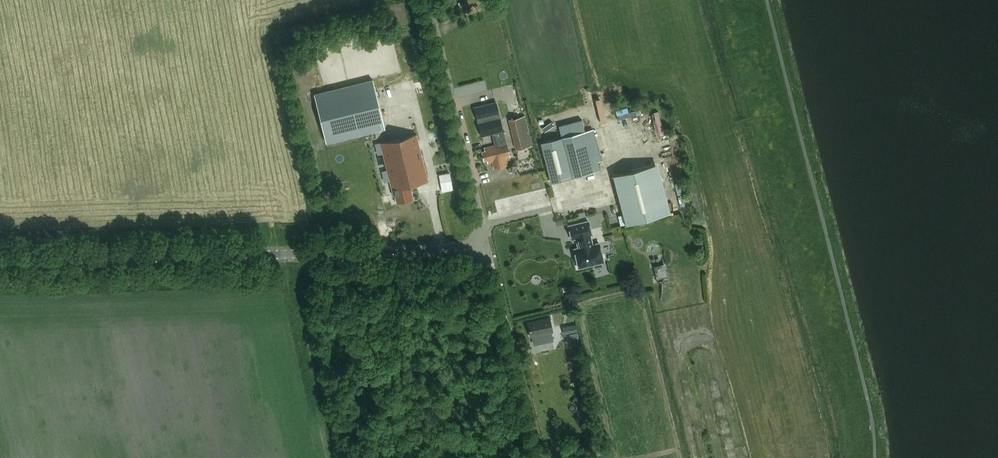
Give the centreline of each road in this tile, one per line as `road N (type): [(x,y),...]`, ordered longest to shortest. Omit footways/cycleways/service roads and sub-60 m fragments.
road 1 (unclassified): [(0,261),(486,249)]
road 2 (unclassified): [(486,249),(426,0)]
road 3 (unclassified): [(538,457),(486,249)]

